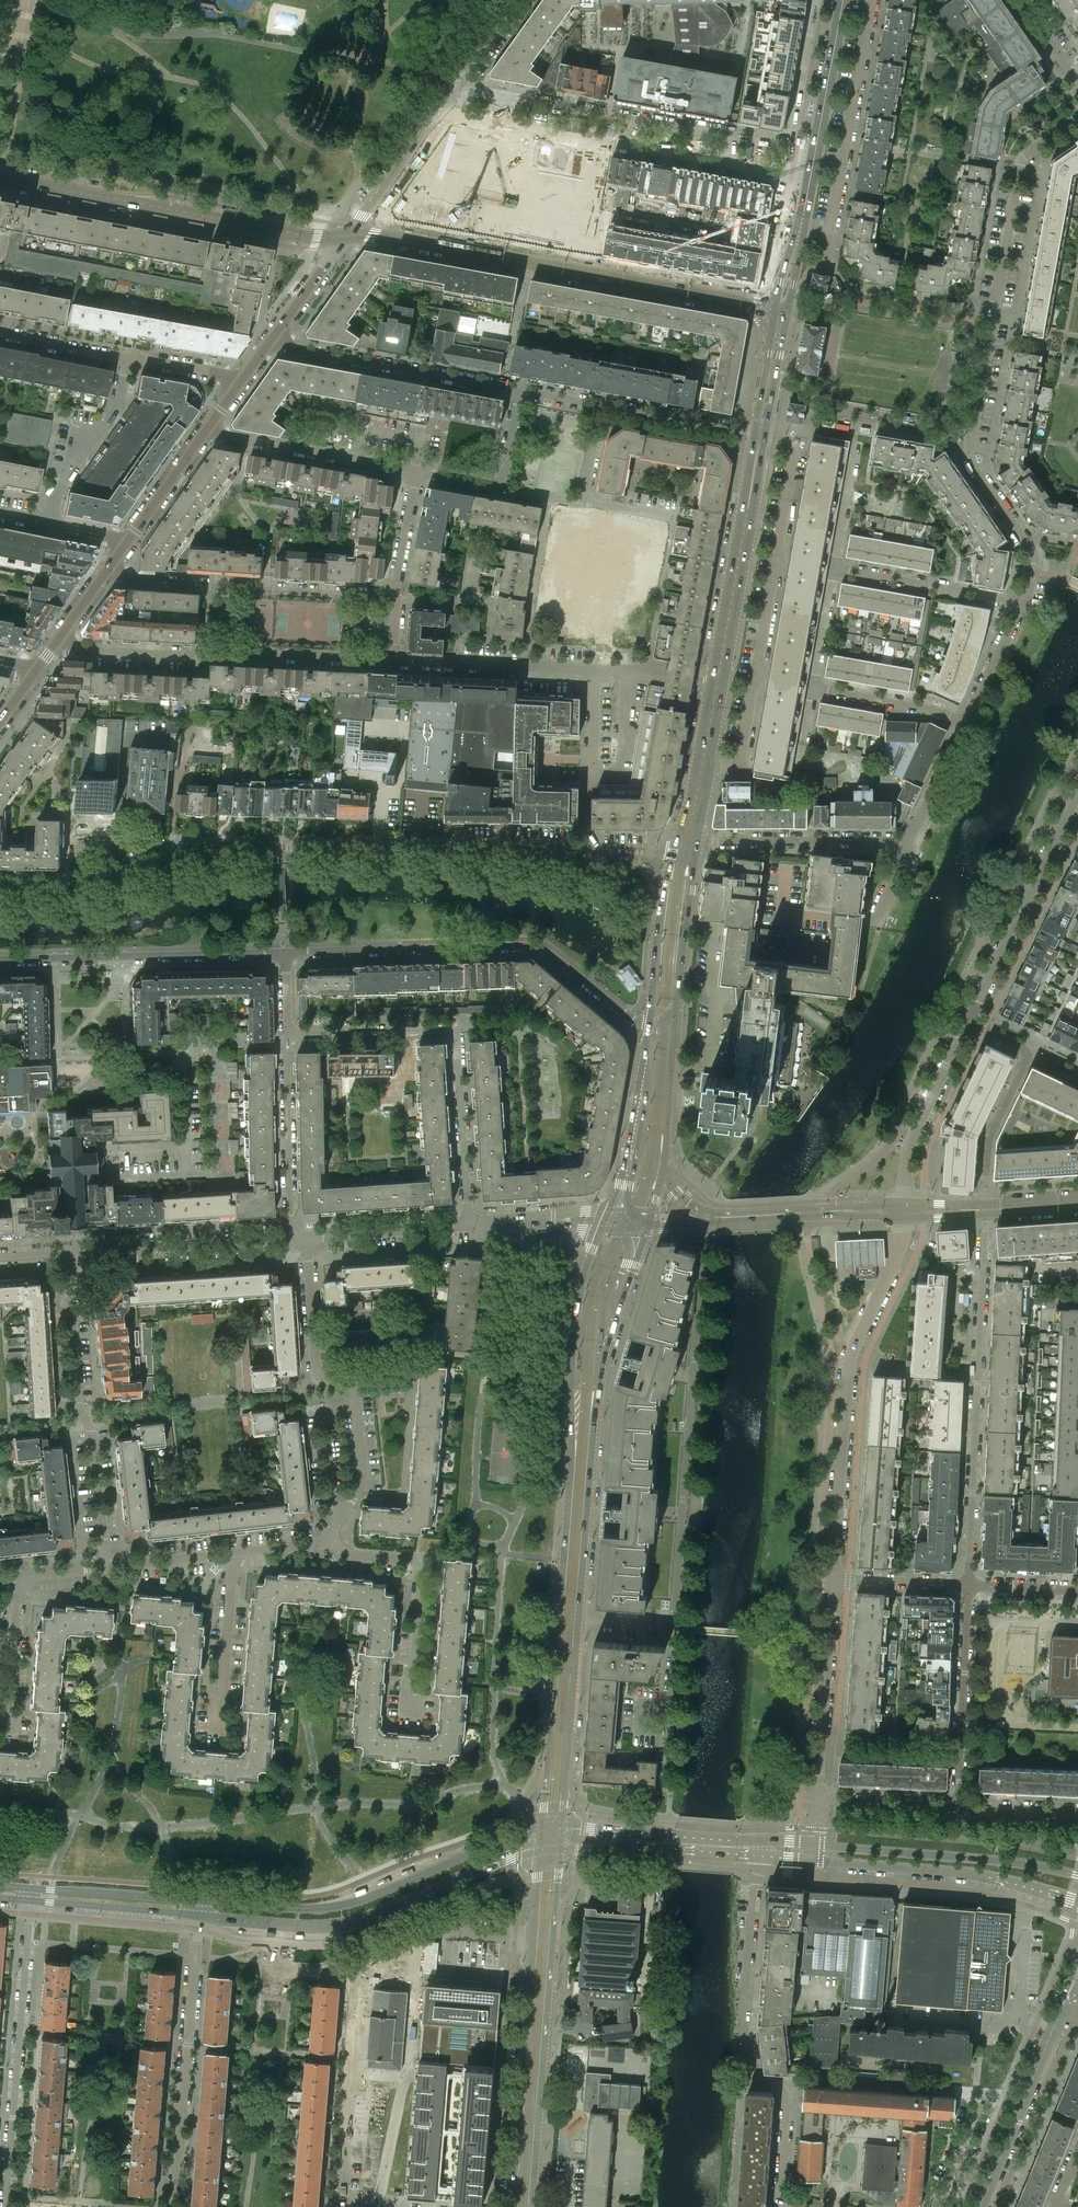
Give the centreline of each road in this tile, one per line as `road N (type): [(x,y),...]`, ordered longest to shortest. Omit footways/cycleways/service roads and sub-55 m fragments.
road 1 (residential): [(1025,601),(1031,554),(970,449),(1020,159),(1077,118)]
road 2 (residential): [(483,119),(723,162),(729,151),(726,137),(537,102),(519,107)]
road 3 (tertiary): [(348,234),(775,309)]
road 4 (residential): [(586,851),(255,847),(182,860)]
road 5 (residential): [(703,1224),(676,1627)]
road 6 (residential): [(281,957),(531,945),(638,1023),(651,1024)]
road 7 (secondary): [(603,1228),(575,1327),(559,1619)]
road 8 (residential): [(968,1584),(988,1209)]
road 9 (residential): [(784,2206),(790,2083),(751,2080),(743,2015),(759,1869)]
road 10 (residential): [(832,1578),(854,1345),(901,1242),(904,1217)]
road 11 (residential): [(469,1224),(456,1030),(283,1038)]
road 12 (secondary): [(534,2206),(562,1849)]
road 13 (tertiary): [(542,1829),(344,1901),(285,1907),(201,1901)]
road 14 (residential): [(328,1536),(361,1472),(350,1386),(318,1374),(306,1238)]
road 15 (residential): [(108,1565),(91,1430),(76,1402),(69,1252)]
road 16 (residential): [(31,1900),(4,2206)]
road 17 (residential): [(174,2206),(199,1913)]
road 18 (secondary): [(580,1621),(598,1393),(613,1332)]
road 19 (residential): [(0,961),(281,957)]
road 20 (tertiary): [(904,1202),(716,1213),(678,1191),(665,1156)]
road 21 (secondary): [(532,1939),(510,2206)]
road 22 (residential): [(347,2206),(362,1963),(381,1951)]
road 23 (tertiary): [(1077,1875),(813,1843)]
road 24 (residential): [(801,225),(830,230),(873,0)]
road 25 (secondary): [(760,434),(715,688)]
road 26 (residential): [(968,1022),(1077,792)]
road 27 (tertiary): [(299,1925),(372,1915),(540,1850)]
road 28 (residential): [(520,390),(272,339)]
road 29 (residential): [(1025,601),(776,557)]
road 30 (tertiary): [(811,1862),(970,1874),(1059,1895)]
road 31 (tertiary): [(111,198),(274,231),(348,234)]
road 32 (residential): [(981,2206),(1073,1984)]
road 33 (residential): [(684,851),(721,841),(912,839)]
road 34 (residential): [(988,1209),(988,1143),(1026,1060),(1020,1047),(968,1022)]
road 35 (secondary): [(801,225),(843,0)]
road 36 (residential): [(957,1807),(968,1584)]
road 37 (residential): [(816,1800),(832,1578)]
road 38 (residential): [(967,723),(755,678)]
road 39 (residential): [(417,471),(205,433)]
road 40 (secondary): [(559,1619),(542,1829)]
road 41 (secondary): [(564,1828),(580,1621)]
road 42 (tertiary): [(703,1224),(904,1217)]
road 43 (residential): [(217,1175),(214,1045),(283,1044)]
road 44 (tertiary): [(562,1849),(760,1858)]
road 45 (tertiary): [(761,1841),(564,1828)]
road 46 (residential): [(283,1044),(292,1239)]
road 47 (residential): [(904,1202),(914,1131),(968,1022)]
road 48 (residential): [(50,524),(64,479),(120,400),(126,359)]
road 49 (secondary): [(684,851),(660,918),(651,1024)]
road 50 (residential): [(219,1727),(233,1554)]
road 51 (residential): [(525,666),(551,495)]
road 52 (secondary): [(674,1022),(691,889),(684,851)]
road 53 (tertiary): [(201,1901),(32,1888)]
road 54 (residential): [(221,657),(390,662)]
road 55 (tertiary): [(31,1900),(199,1913)]
road 56 (residential): [(69,1252),(237,1242)]
road 57 (residential): [(228,588),(392,601)]
road 58 (residential): [(59,640),(79,648),(221,657)]
road 59 (residential): [(306,1238),(469,1224)]
road 60 (residential): [(760,434),(602,406)]
road 61 (tertiary): [(348,234),(442,105)]
road 62 (residential): [(381,1951),(432,1930),(532,1939)]
road 63 (residential): [(411,1710),(422,1558)]
road 64 (residential): [(6,1726),(20,1577)]
road 65 (residential): [(776,557),(795,450),(760,434)]
road 66 (residential): [(816,1800),(957,1807)]
road 67 (residential): [(968,1584),(832,1578)]
road 68 (residential): [(967,723),(1025,601)]
road 69 (residential): [(390,662),(525,666)]
road 70 (secondary): [(665,1156),(674,1022)]
road 71 (residential): [(676,1627),(669,1761)]
road 72 (residential): [(392,601),(417,471)]
road 73 (secondary): [(651,1024),(631,1154)]
road 74 (residential): [(128,539),(205,433)]
road 75 (residential): [(272,339),(348,234)]
road 76 (residential): [(126,359),(0,334)]
road 77 (residential): [(912,839),(967,723)]
road 78 (tertiary): [(442,105),(515,0)]
road 79 (residential): [(592,774),(623,768),(635,673)]
road 80 (secondary): [(775,309),(760,434)]
road 81 (residential): [(108,1565),(233,1554)]
road 82 (secondary): [(760,434),(788,312)]
road 83 (residential): [(755,678),(776,557)]
road 84 (residential): [(109,567),(135,580),(228,588)]
road 85 (residential): [(703,761),(741,759),(755,678)]
road 86 (residential): [(957,1807),(1077,1812)]

